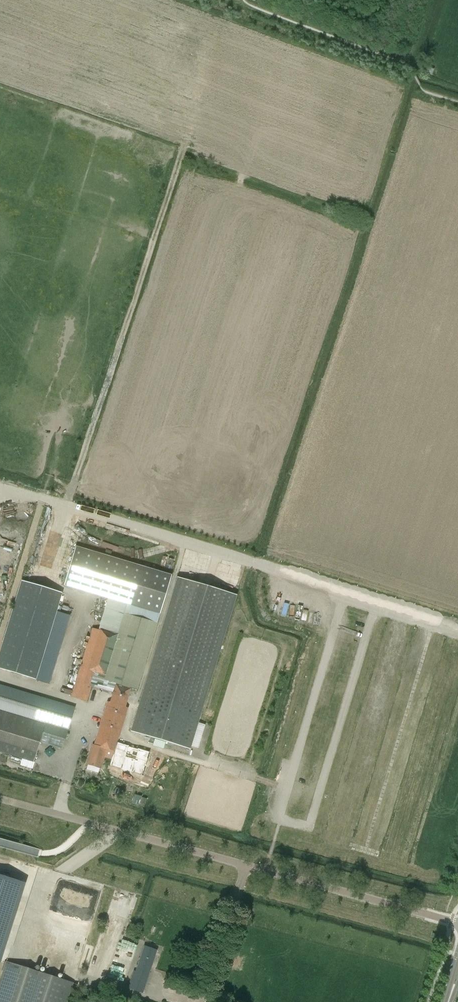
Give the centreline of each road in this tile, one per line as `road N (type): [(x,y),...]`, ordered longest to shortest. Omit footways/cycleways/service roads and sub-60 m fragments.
road 1 (unclassified): [(88,823),(457,923)]

